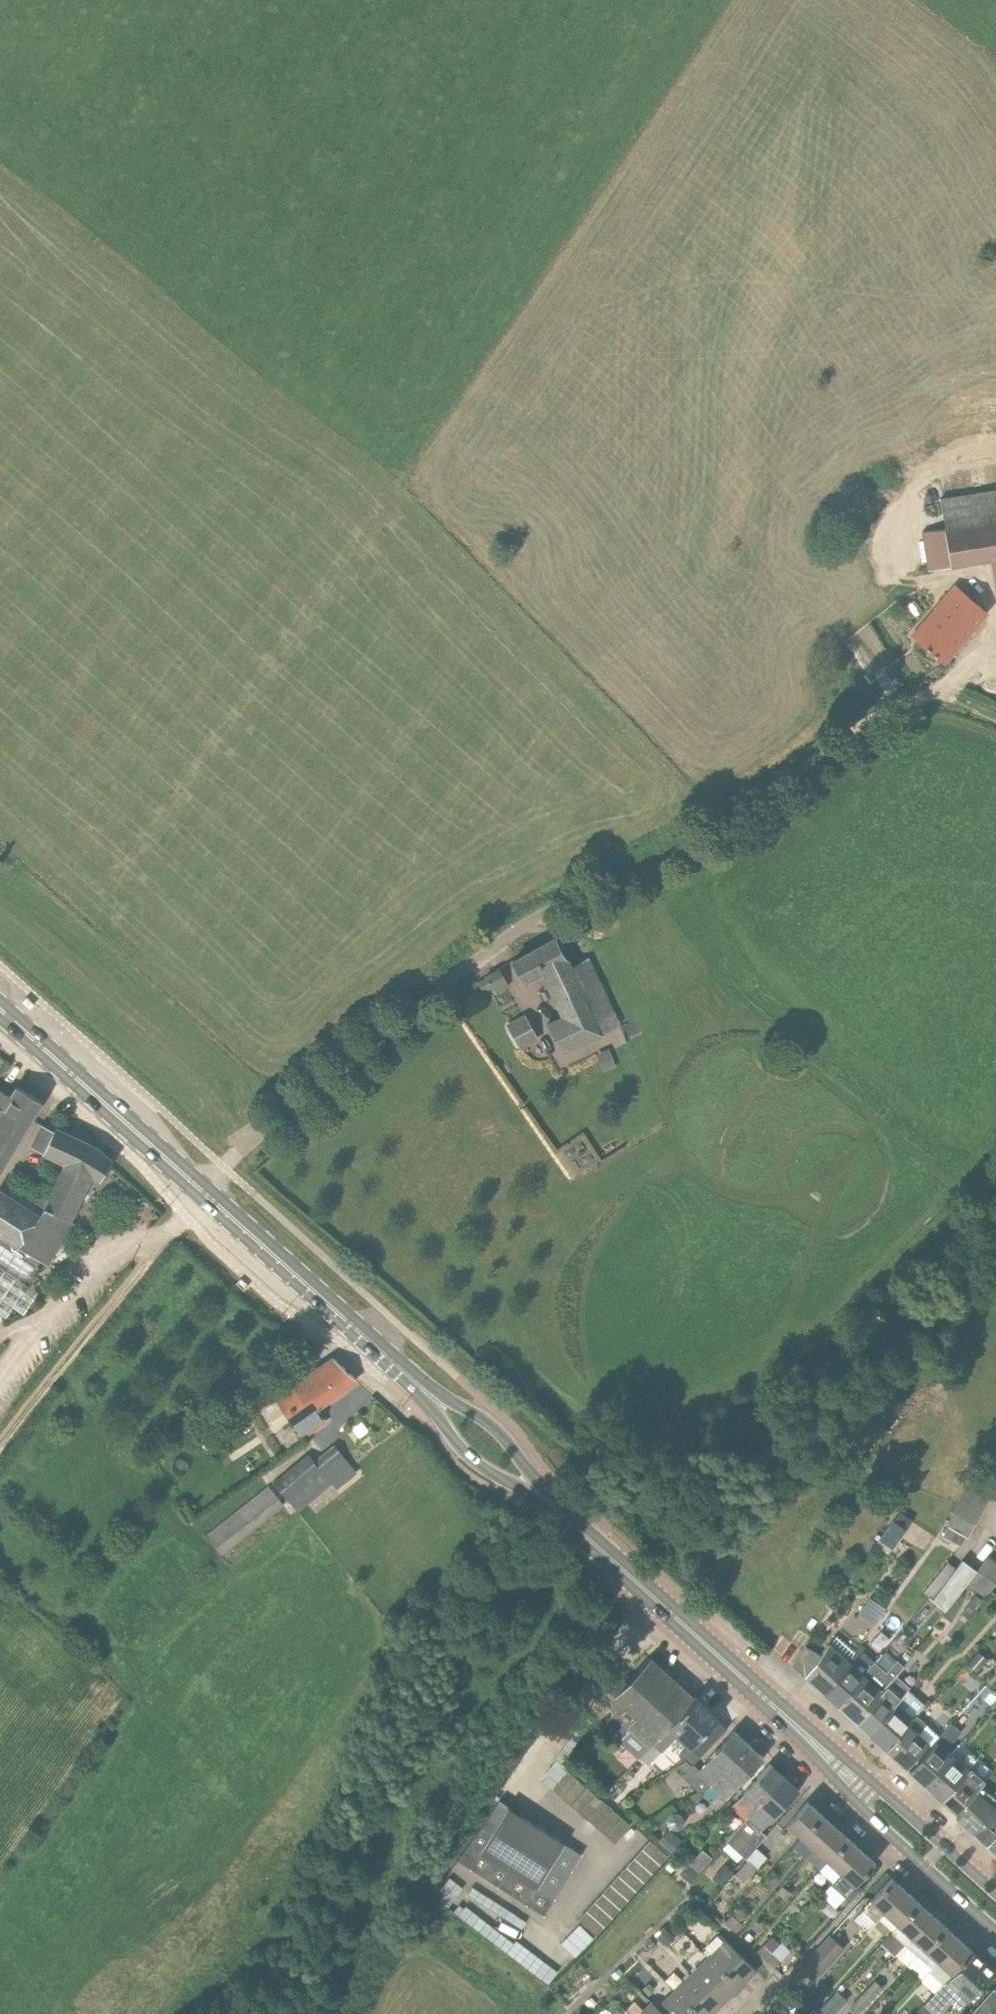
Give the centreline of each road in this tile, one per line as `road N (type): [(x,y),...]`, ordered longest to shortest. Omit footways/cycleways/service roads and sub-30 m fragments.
road 1 (primary): [(434,1399),(0,1009)]
road 2 (primary): [(794,1725),(531,1487)]
road 3 (primary): [(794,1725),(796,1741),(862,1812),(995,1936)]
road 4 (track): [(162,1239),(0,1446)]
road 5 (primary): [(995,1889),(813,1727),(794,1725)]
road 6 (primary): [(434,1399),(473,1461),(531,1487)]
road 7 (primary): [(531,1487),(493,1427),(434,1399)]

